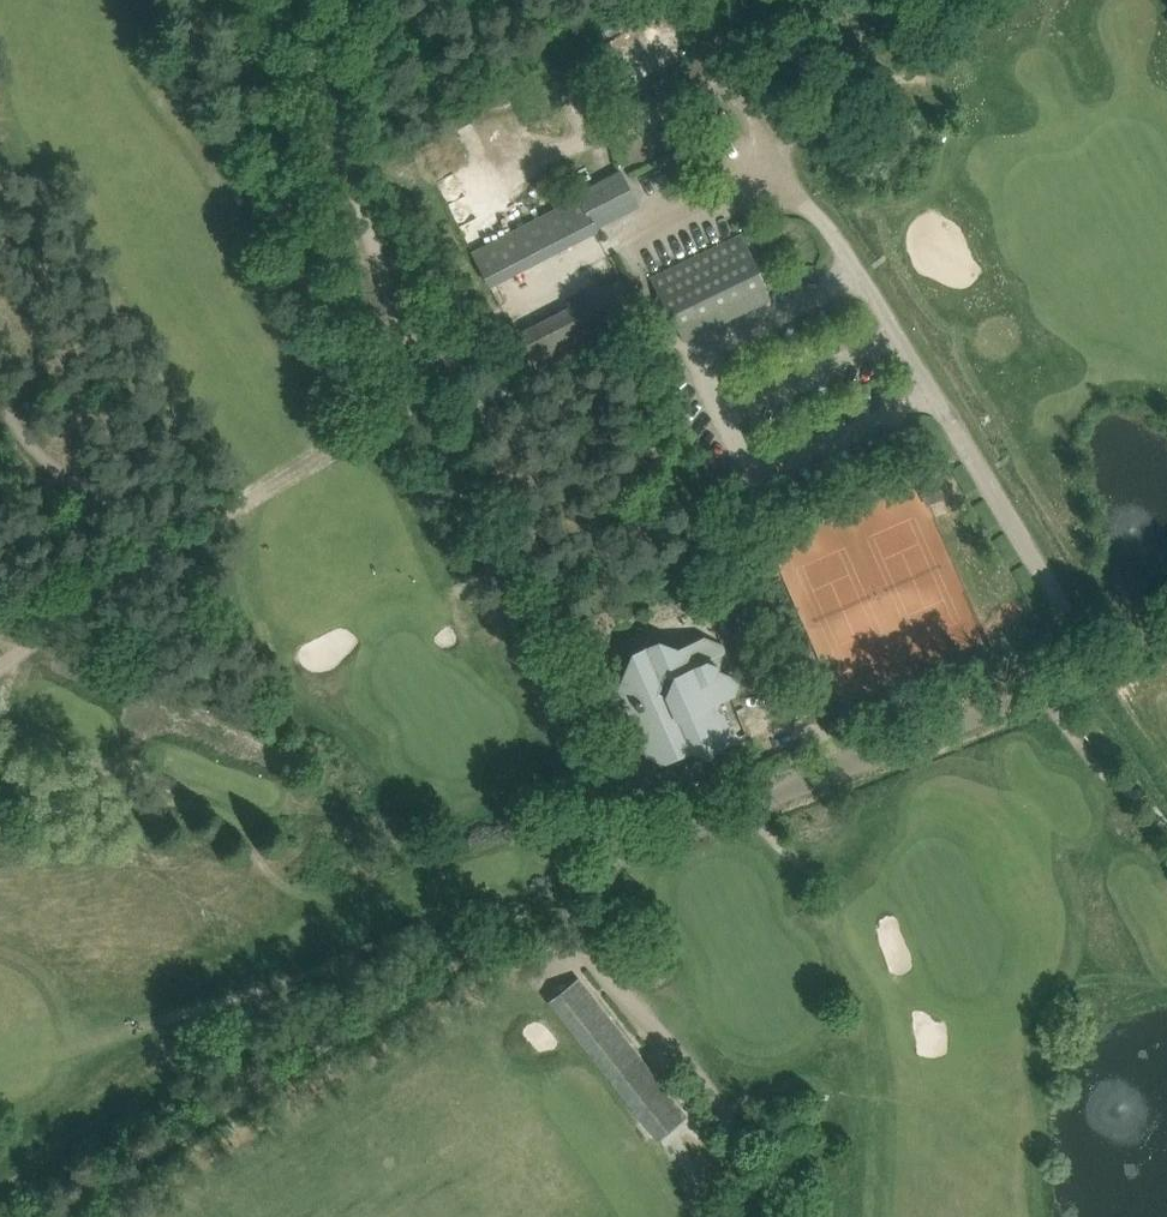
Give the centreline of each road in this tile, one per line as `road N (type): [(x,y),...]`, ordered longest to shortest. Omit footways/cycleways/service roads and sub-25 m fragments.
road 1 (track): [(623,855),(537,668),(421,377),(363,222),(297,0)]
road 2 (track): [(496,941),(44,1216)]
road 3 (track): [(623,855),(1098,663)]
road 4 (track): [(0,666),(421,377)]

